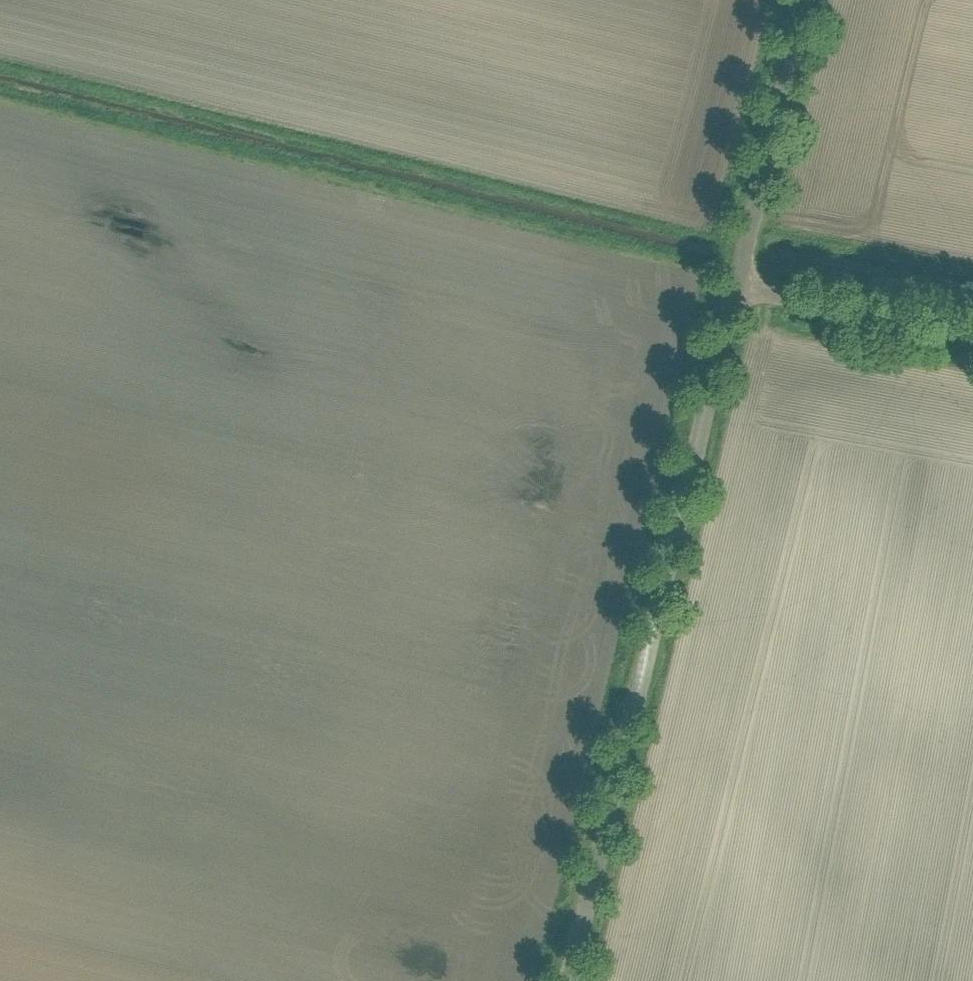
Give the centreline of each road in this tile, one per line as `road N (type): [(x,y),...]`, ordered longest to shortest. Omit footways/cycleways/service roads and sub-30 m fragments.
road 1 (unclassified): [(721,269),(545,980)]
road 2 (unclassified): [(787,0),(721,269)]
road 3 (unclassified): [(721,269),(972,318)]

